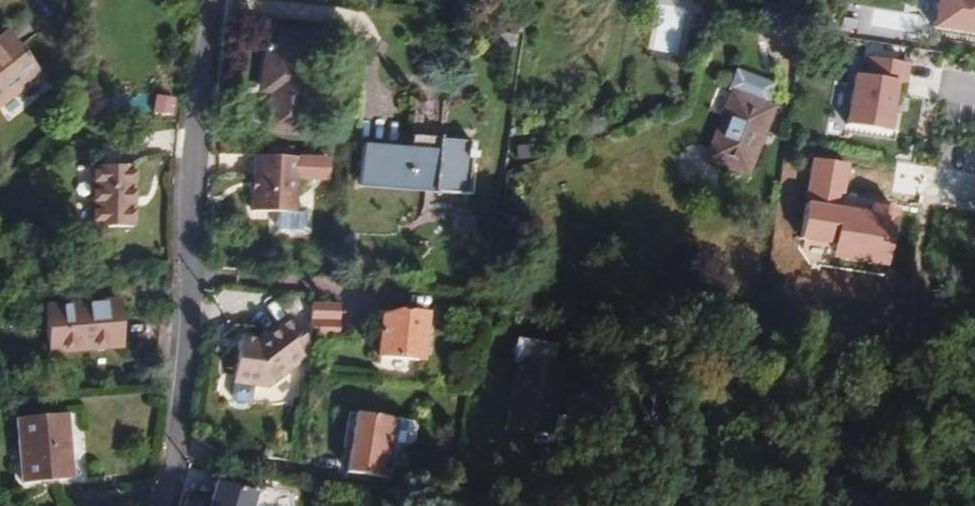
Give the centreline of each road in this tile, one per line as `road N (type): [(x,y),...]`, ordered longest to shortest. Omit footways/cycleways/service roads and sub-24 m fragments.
road 1 (residential): [(163,505),(228,0)]

